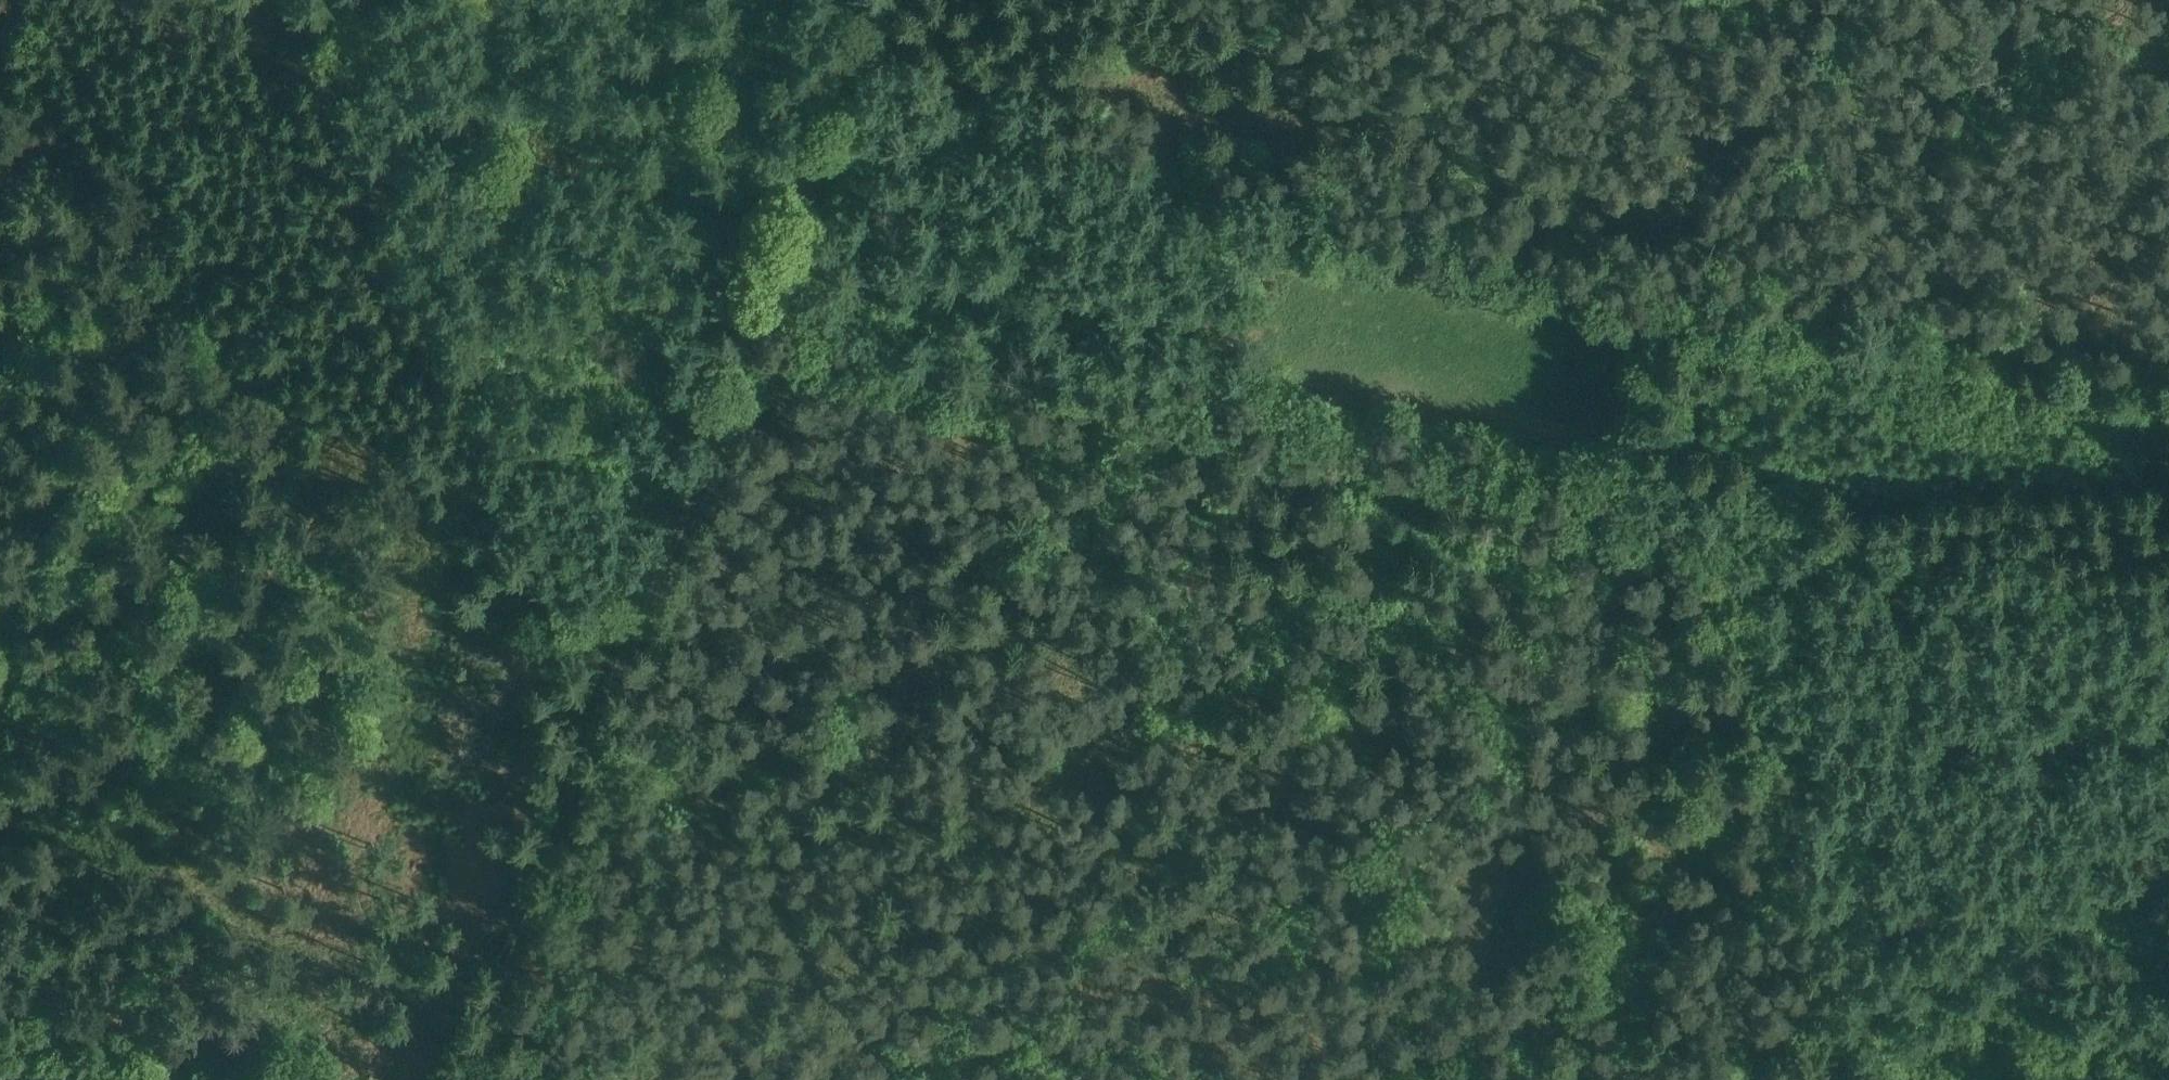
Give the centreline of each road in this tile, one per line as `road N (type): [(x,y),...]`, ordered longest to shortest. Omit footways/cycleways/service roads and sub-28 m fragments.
road 1 (track): [(440,1079),(877,0)]
road 2 (track): [(334,1079),(0,976)]

